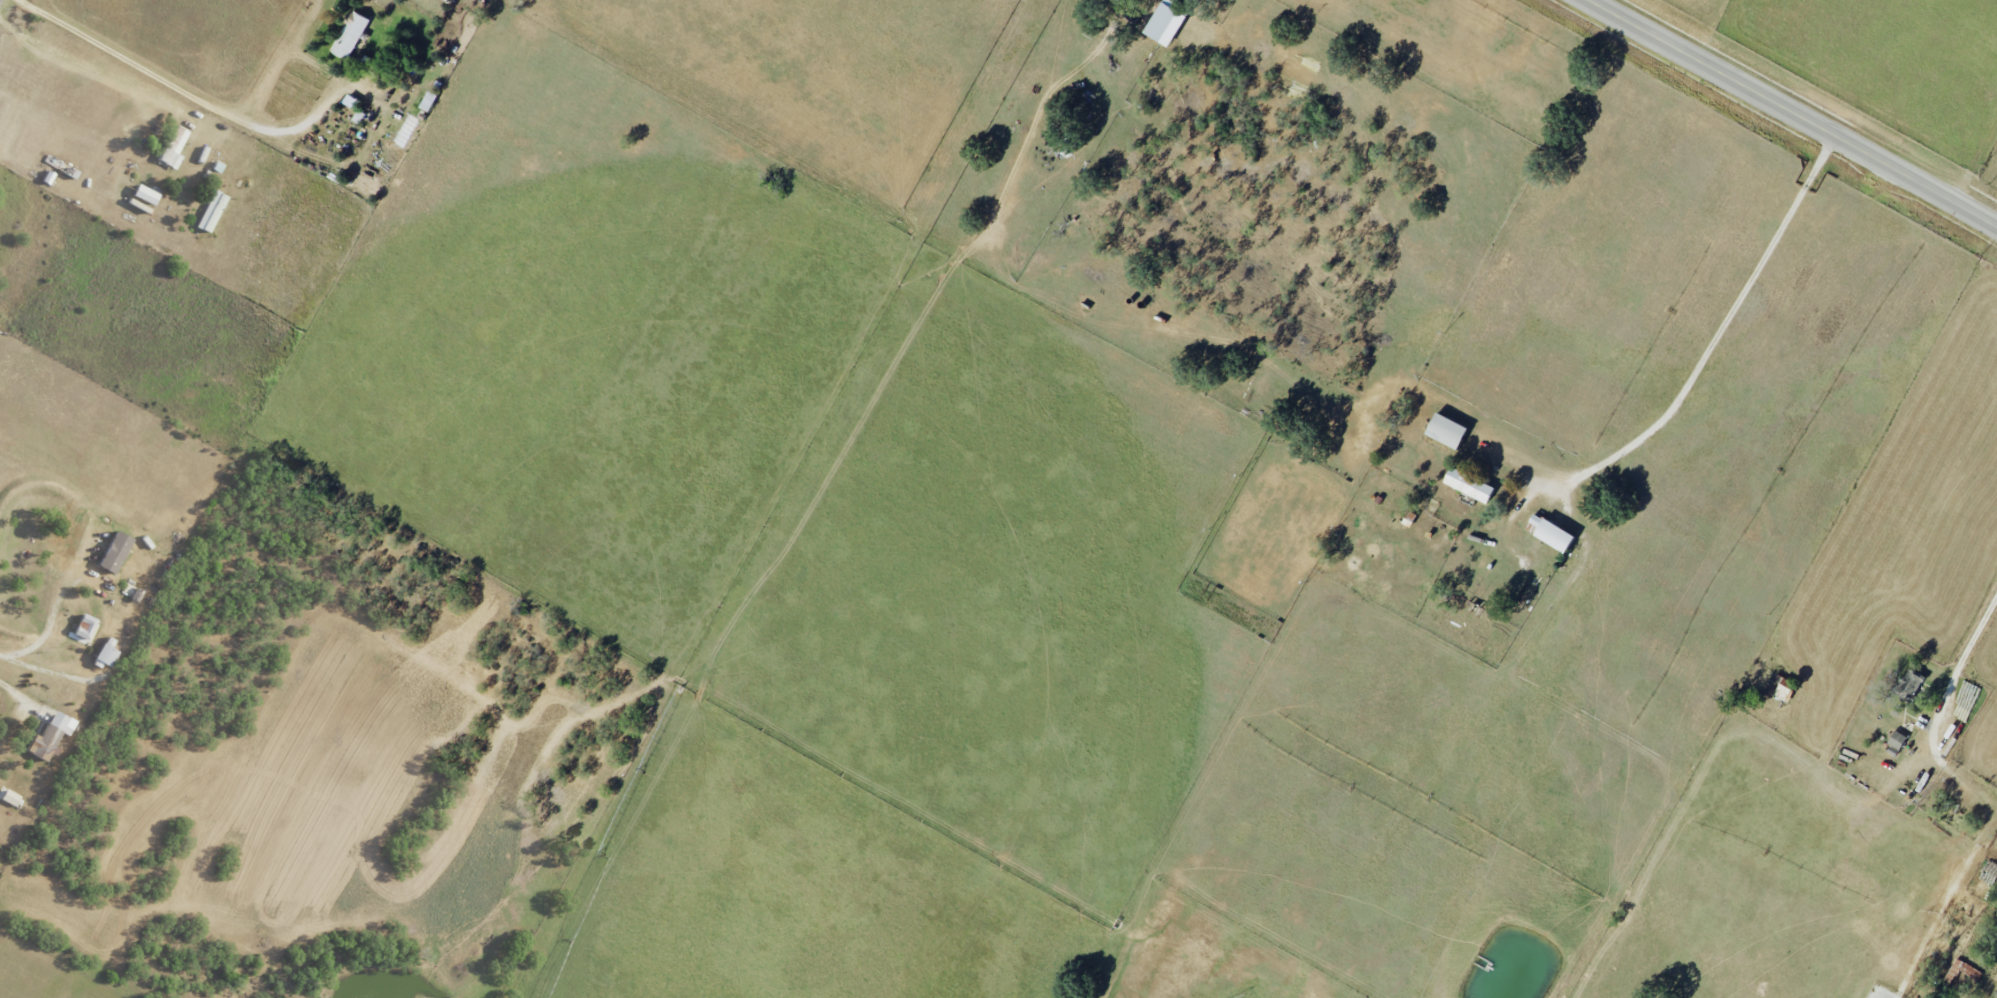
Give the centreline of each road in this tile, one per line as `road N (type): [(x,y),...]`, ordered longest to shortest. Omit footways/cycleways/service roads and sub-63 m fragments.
road 1 (secondary): [(1996,227),(1586,0)]

